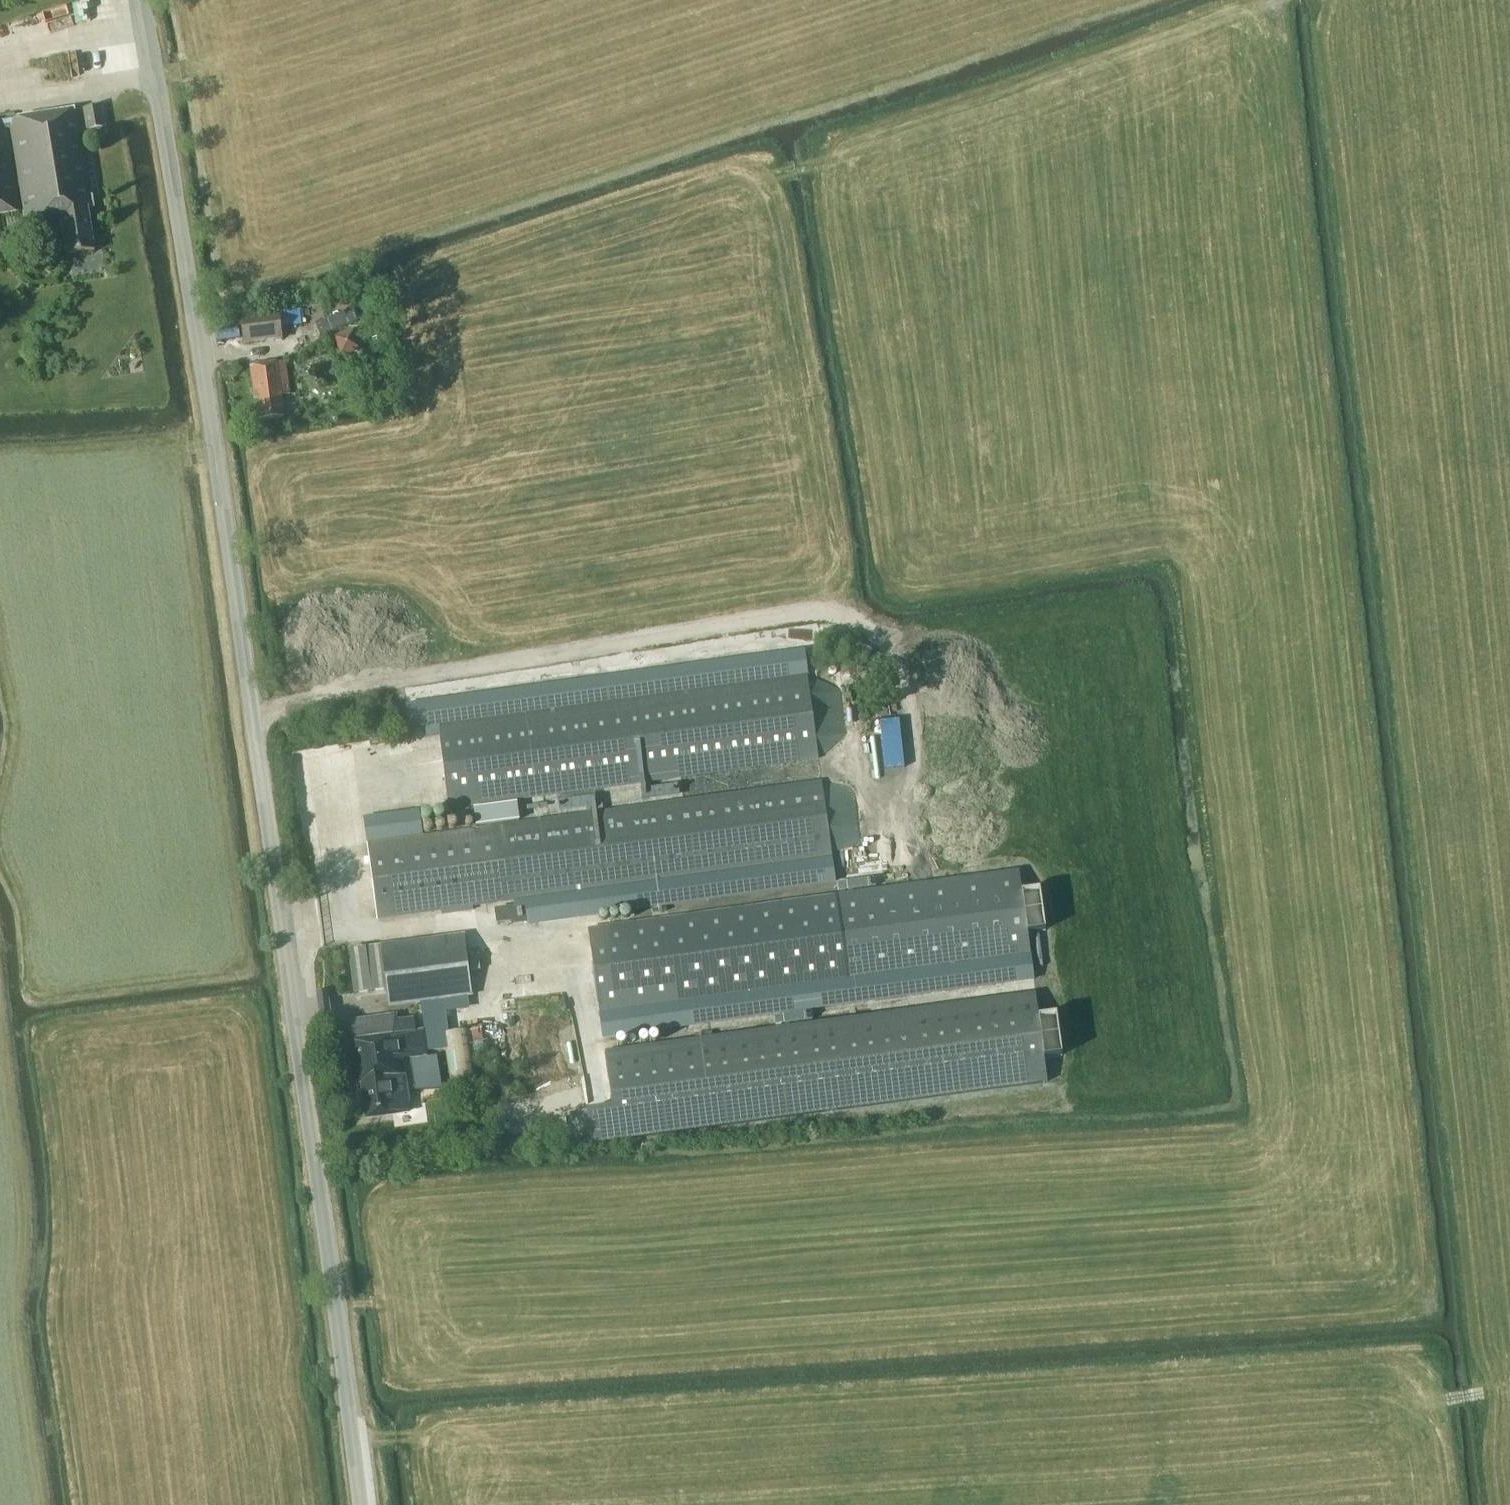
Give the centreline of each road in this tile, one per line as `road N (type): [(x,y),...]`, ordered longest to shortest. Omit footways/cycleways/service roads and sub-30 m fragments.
road 1 (tertiary): [(362,1504),(236,589),(139,0)]

